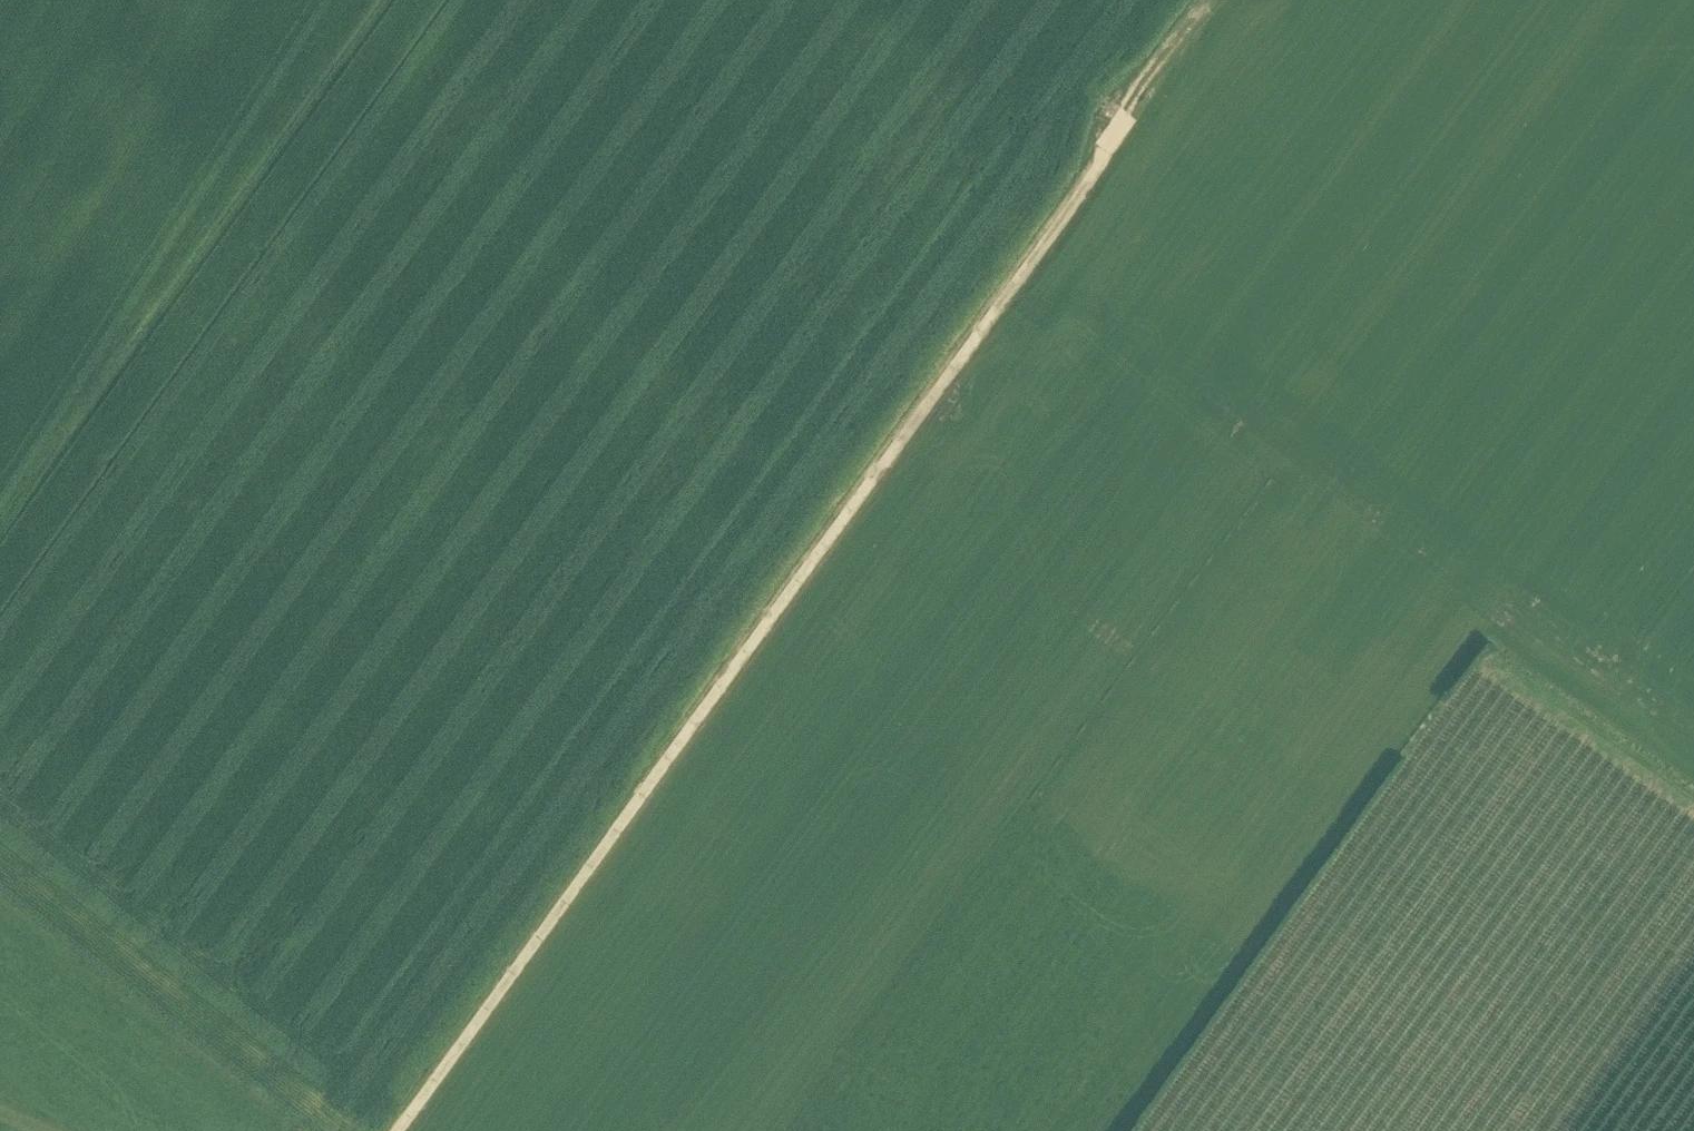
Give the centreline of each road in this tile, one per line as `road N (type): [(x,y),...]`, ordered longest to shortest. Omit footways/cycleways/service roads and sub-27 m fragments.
road 1 (track): [(1215,0),(1065,223),(397,1130)]

